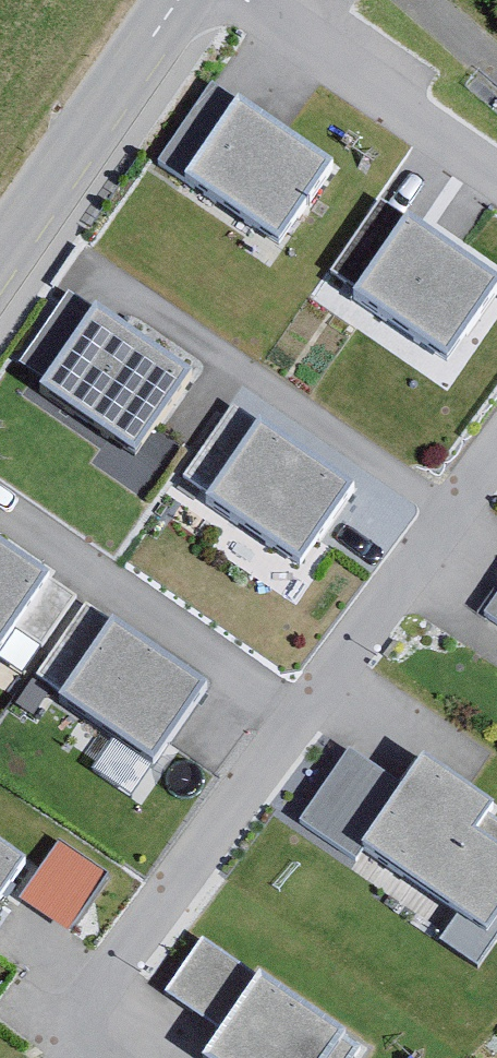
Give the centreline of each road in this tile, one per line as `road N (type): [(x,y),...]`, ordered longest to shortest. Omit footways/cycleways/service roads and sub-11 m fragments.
road 1 (residential): [(53,1057),(496,449)]
road 2 (residential): [(174,0),(0,253)]
road 3 (residential): [(496,174),(257,0)]

